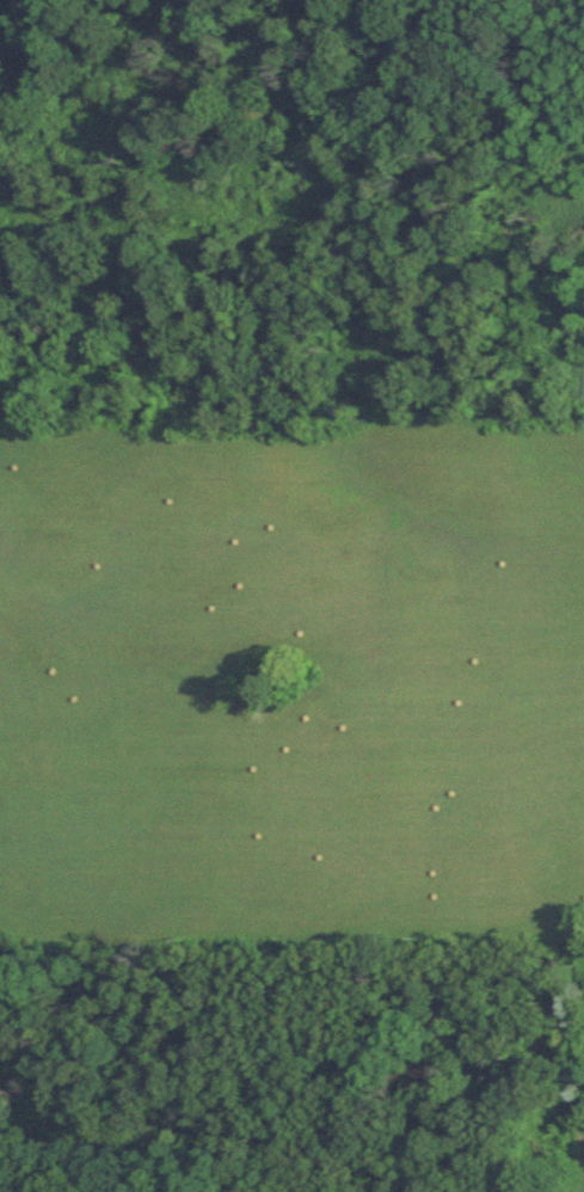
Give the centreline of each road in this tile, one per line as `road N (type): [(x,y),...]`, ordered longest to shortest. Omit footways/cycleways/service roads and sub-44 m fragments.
road 1 (residential): [(315,0),(315,20),(374,96),(583,153)]

